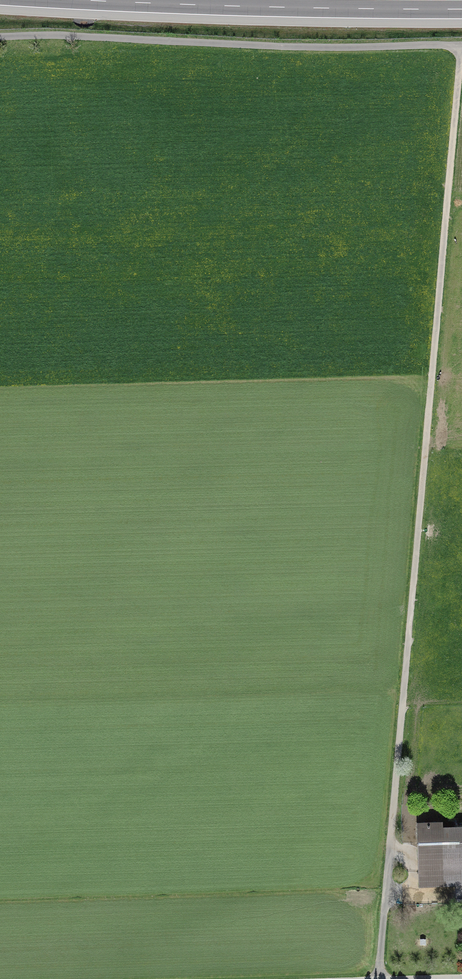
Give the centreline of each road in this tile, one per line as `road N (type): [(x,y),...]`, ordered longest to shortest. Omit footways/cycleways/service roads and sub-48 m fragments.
road 1 (track): [(377,978),(461,45)]
road 2 (track): [(461,45),(0,36)]
road 3 (motorway): [(82,0),(461,9)]

